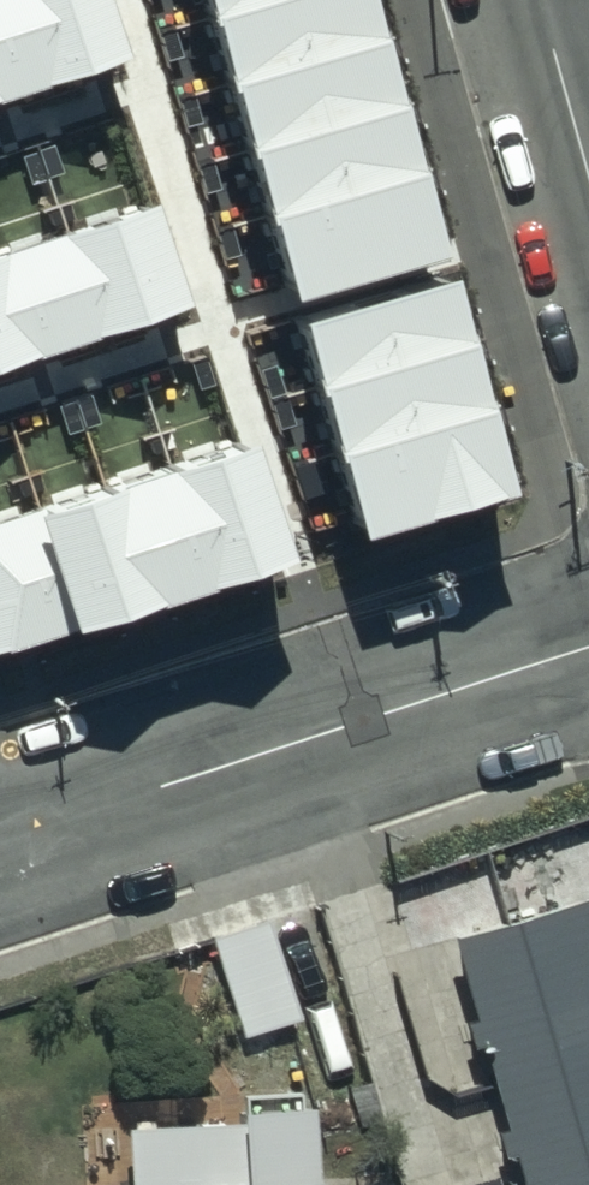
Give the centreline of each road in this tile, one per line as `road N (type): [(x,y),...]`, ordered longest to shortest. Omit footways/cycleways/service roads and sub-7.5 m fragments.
road 1 (residential): [(588,648),(0,840)]
road 2 (tertiary): [(544,0),(588,163)]

